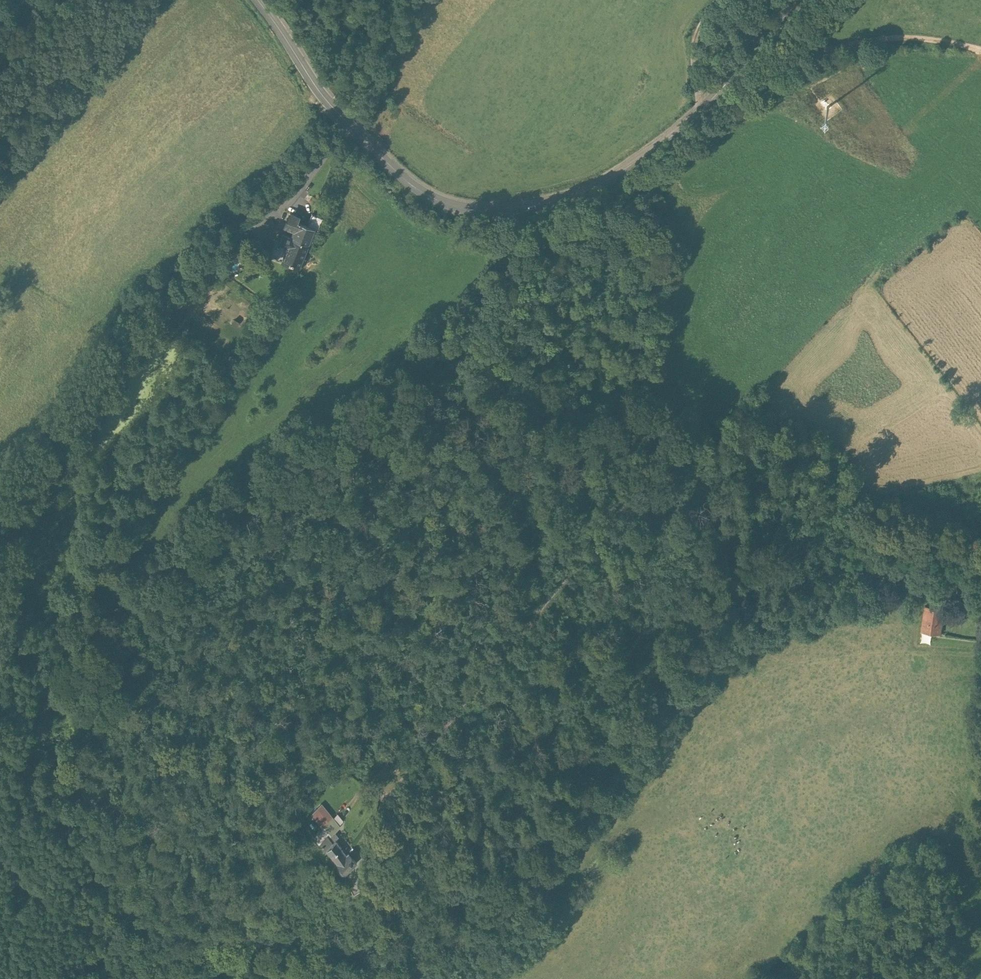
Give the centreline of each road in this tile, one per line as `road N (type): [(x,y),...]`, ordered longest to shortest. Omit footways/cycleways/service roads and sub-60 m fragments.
road 1 (tertiary): [(262,0),(328,101),(422,184),(478,206),(541,212),(605,195),(686,134),(805,0)]
road 2 (track): [(718,0),(697,39),(709,111),(744,102),(791,68),(851,43),(922,39),(980,50)]

